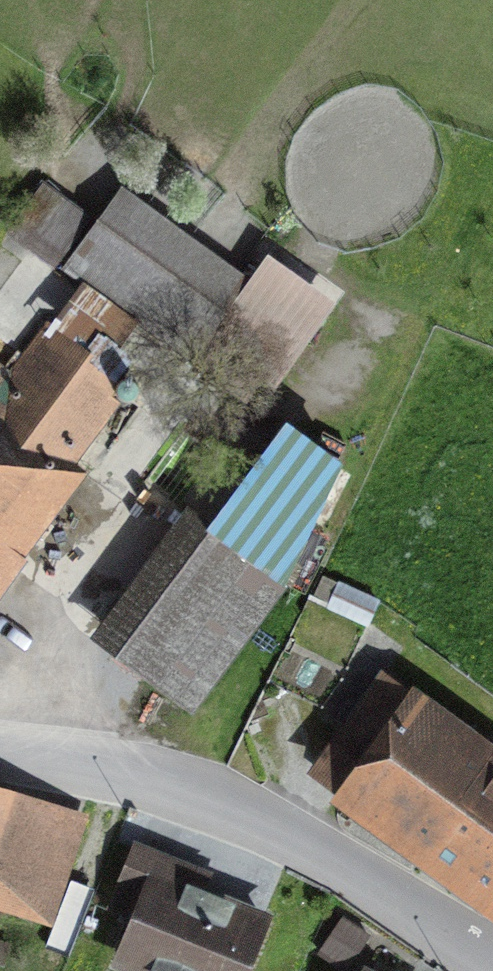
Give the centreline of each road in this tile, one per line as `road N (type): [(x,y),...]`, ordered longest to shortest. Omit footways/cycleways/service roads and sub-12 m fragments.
road 1 (residential): [(0,760),(121,778),(282,835),(492,970)]

